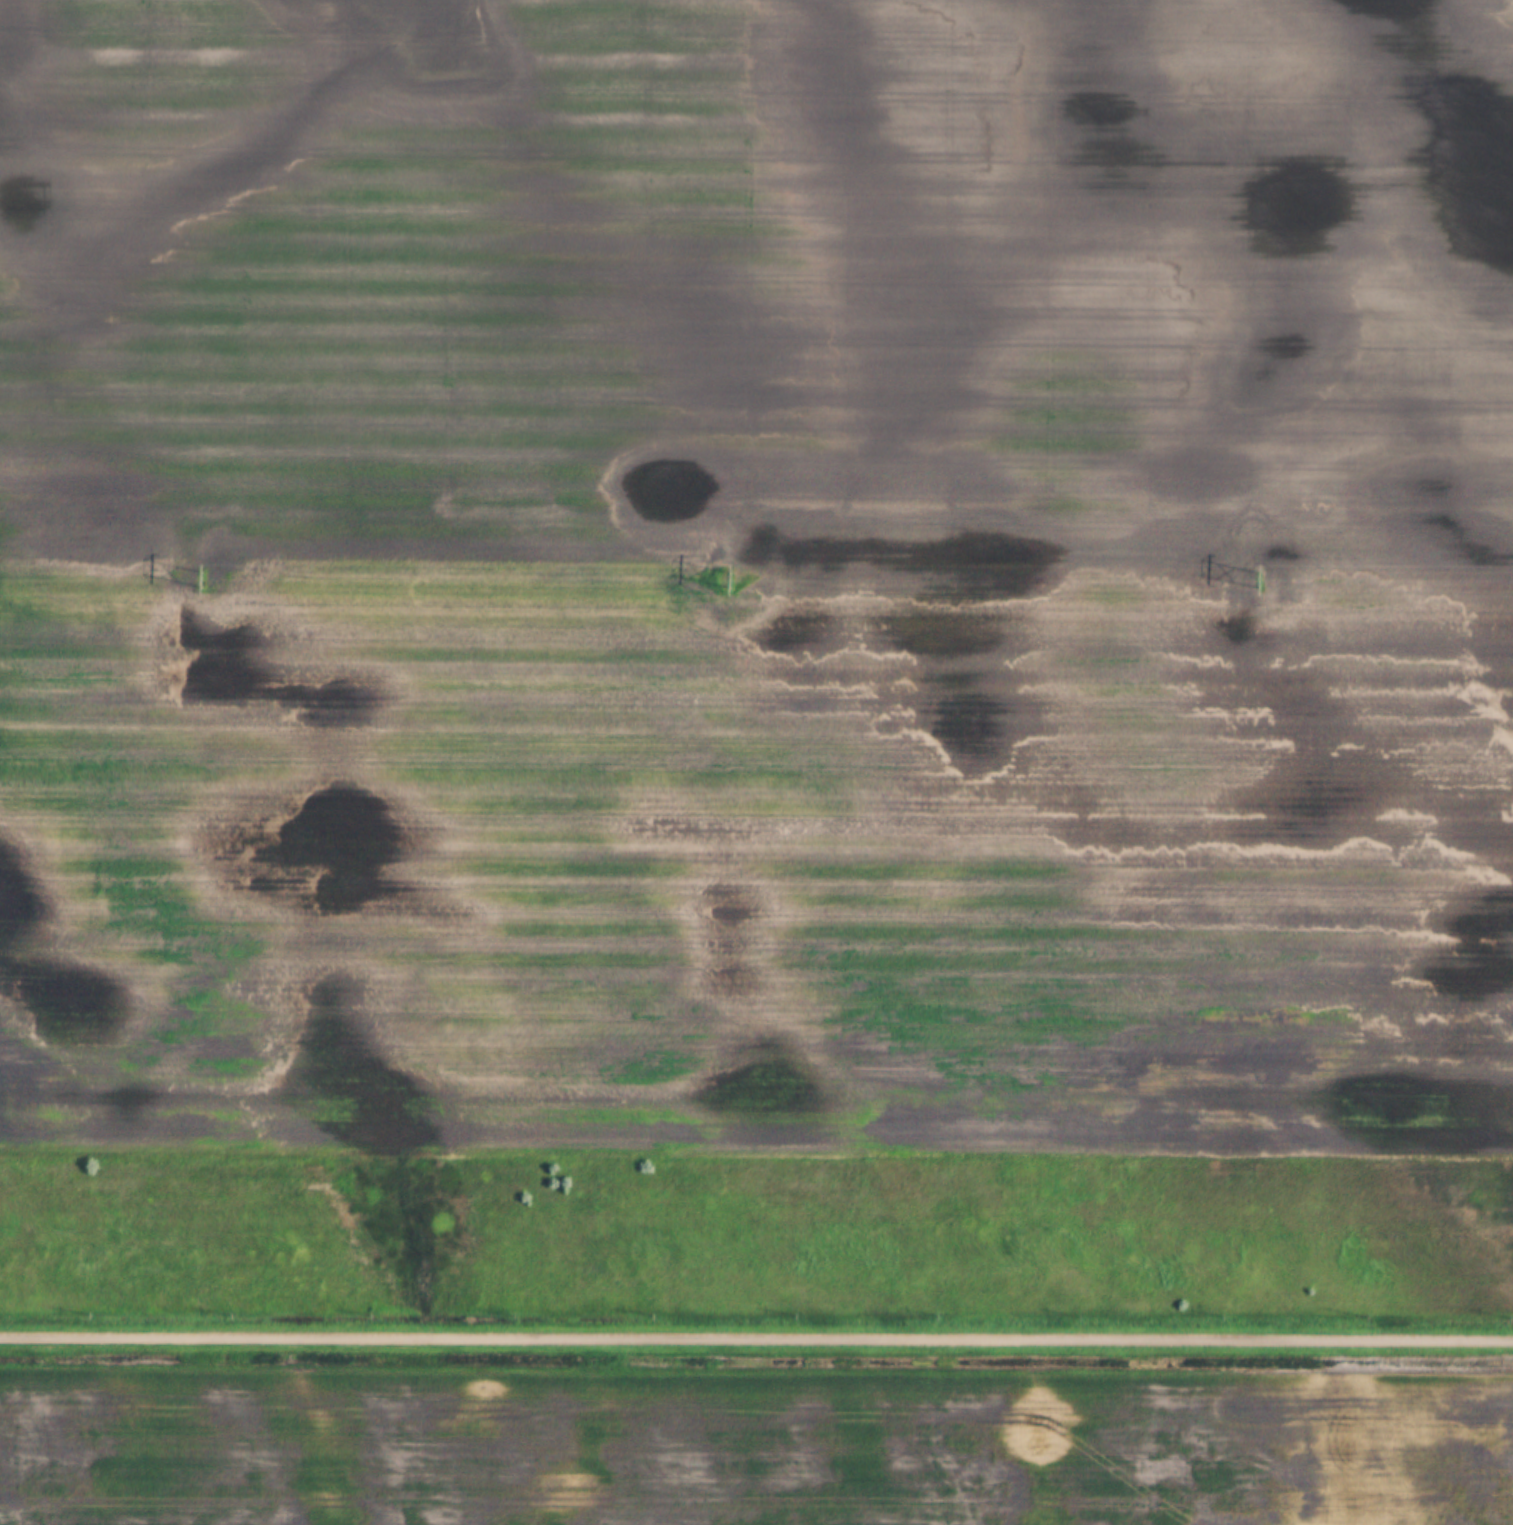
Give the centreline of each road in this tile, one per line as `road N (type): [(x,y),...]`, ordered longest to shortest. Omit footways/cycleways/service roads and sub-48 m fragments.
road 1 (residential): [(0,1329),(1512,1335)]

